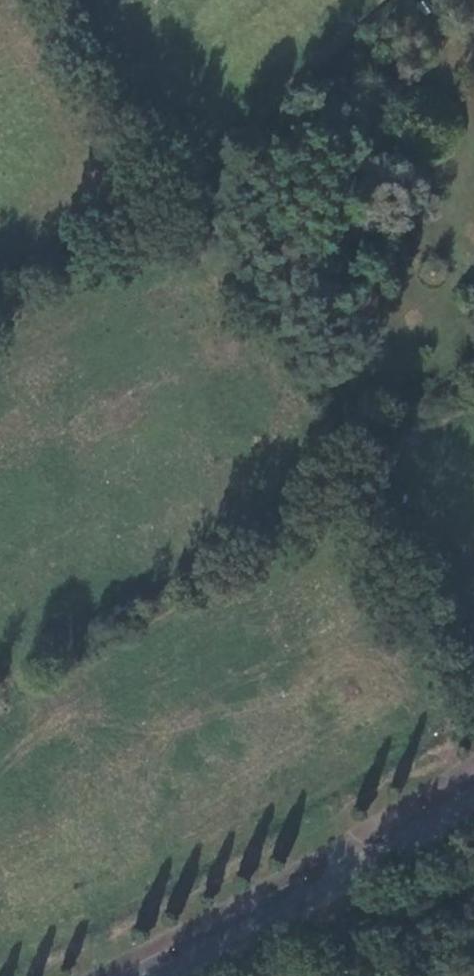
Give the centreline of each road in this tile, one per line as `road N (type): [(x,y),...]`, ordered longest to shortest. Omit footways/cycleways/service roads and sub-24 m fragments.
road 1 (unclassified): [(155,975),(473,806)]

